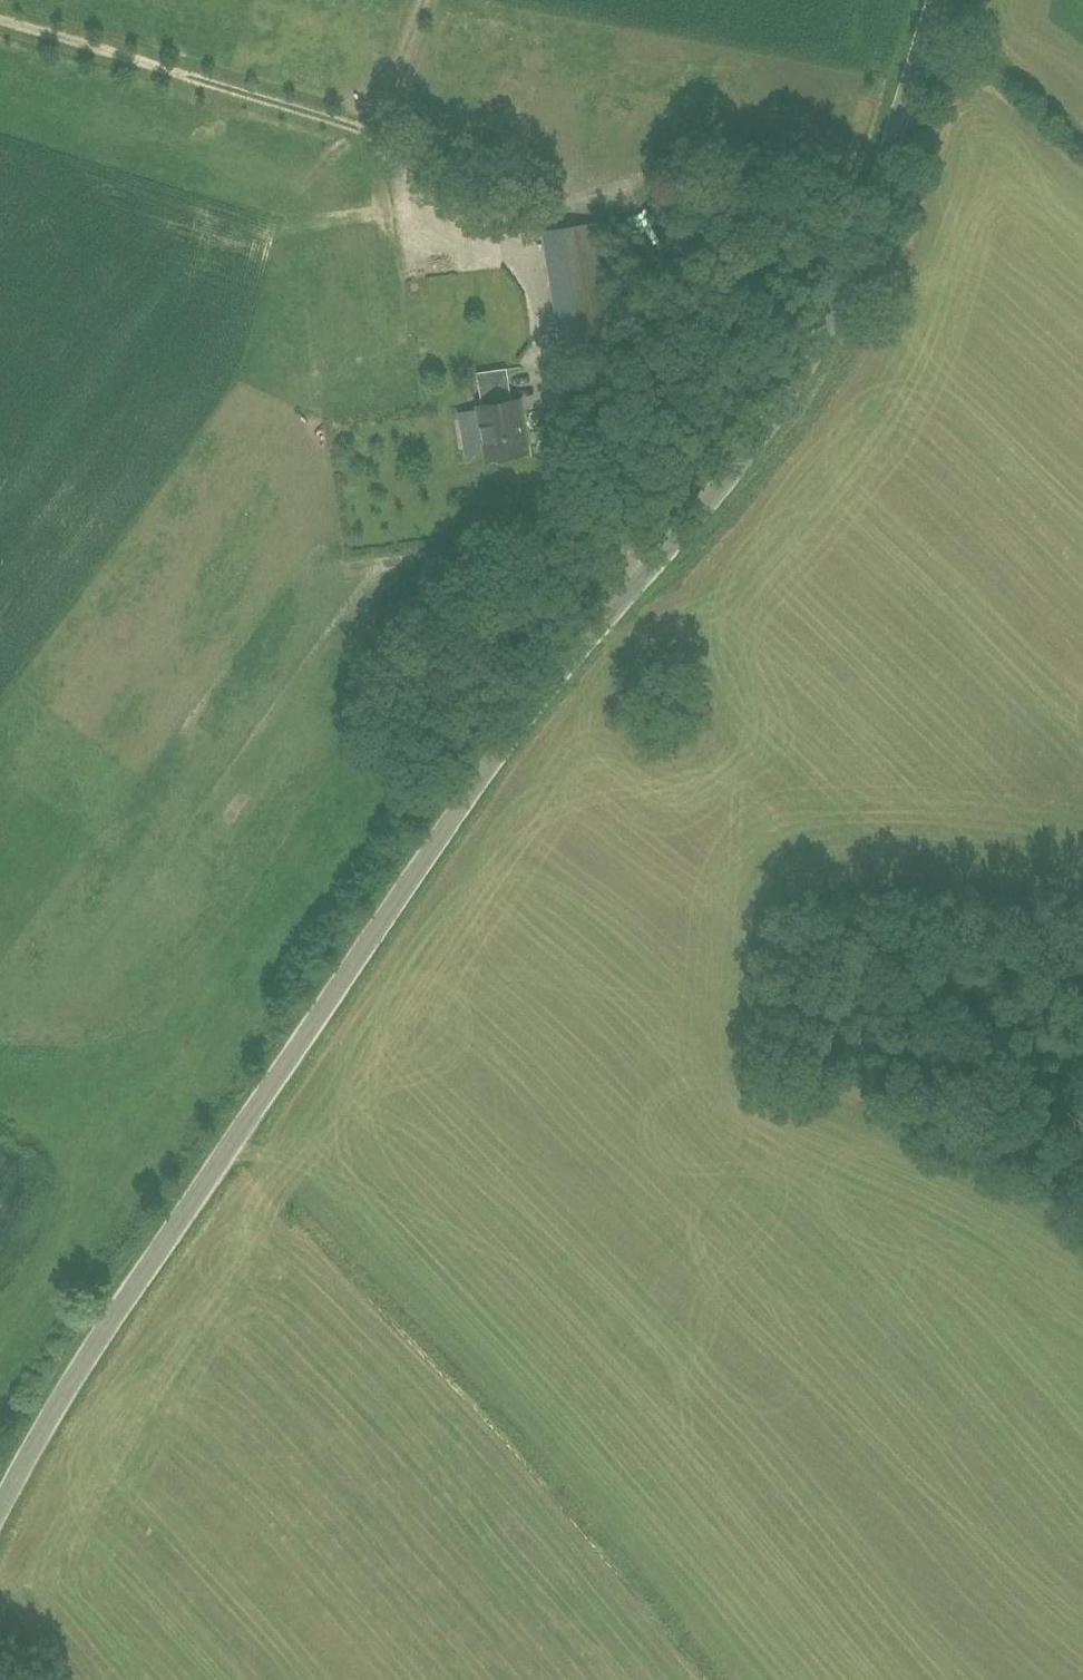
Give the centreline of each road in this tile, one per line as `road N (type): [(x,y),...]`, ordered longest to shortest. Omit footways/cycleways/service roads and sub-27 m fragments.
road 1 (unclassified): [(0,1514),(154,1256),(459,788),(743,444),(795,359),(859,218),(934,0)]

